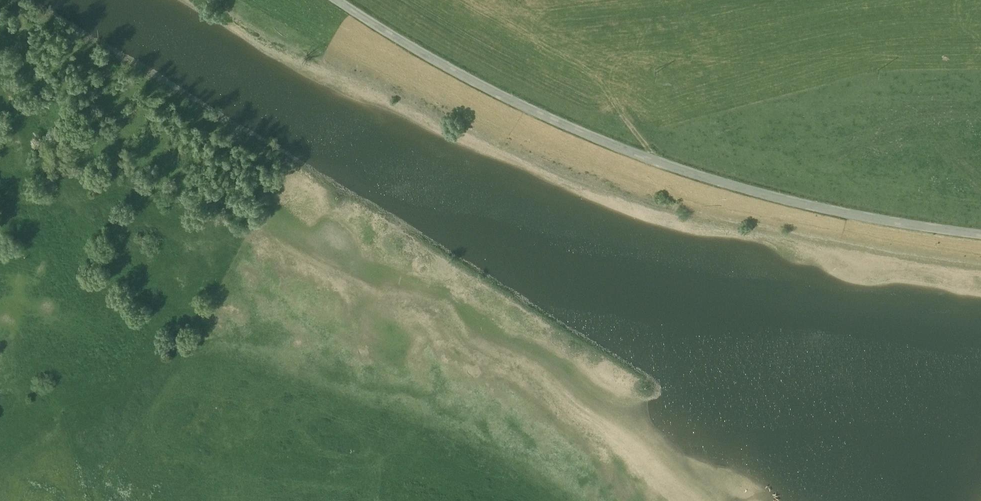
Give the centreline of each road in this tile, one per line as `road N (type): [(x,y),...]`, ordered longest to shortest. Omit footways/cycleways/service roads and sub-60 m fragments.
road 1 (unclassified): [(340,0),(438,62),(612,142),(783,194),(980,228)]

